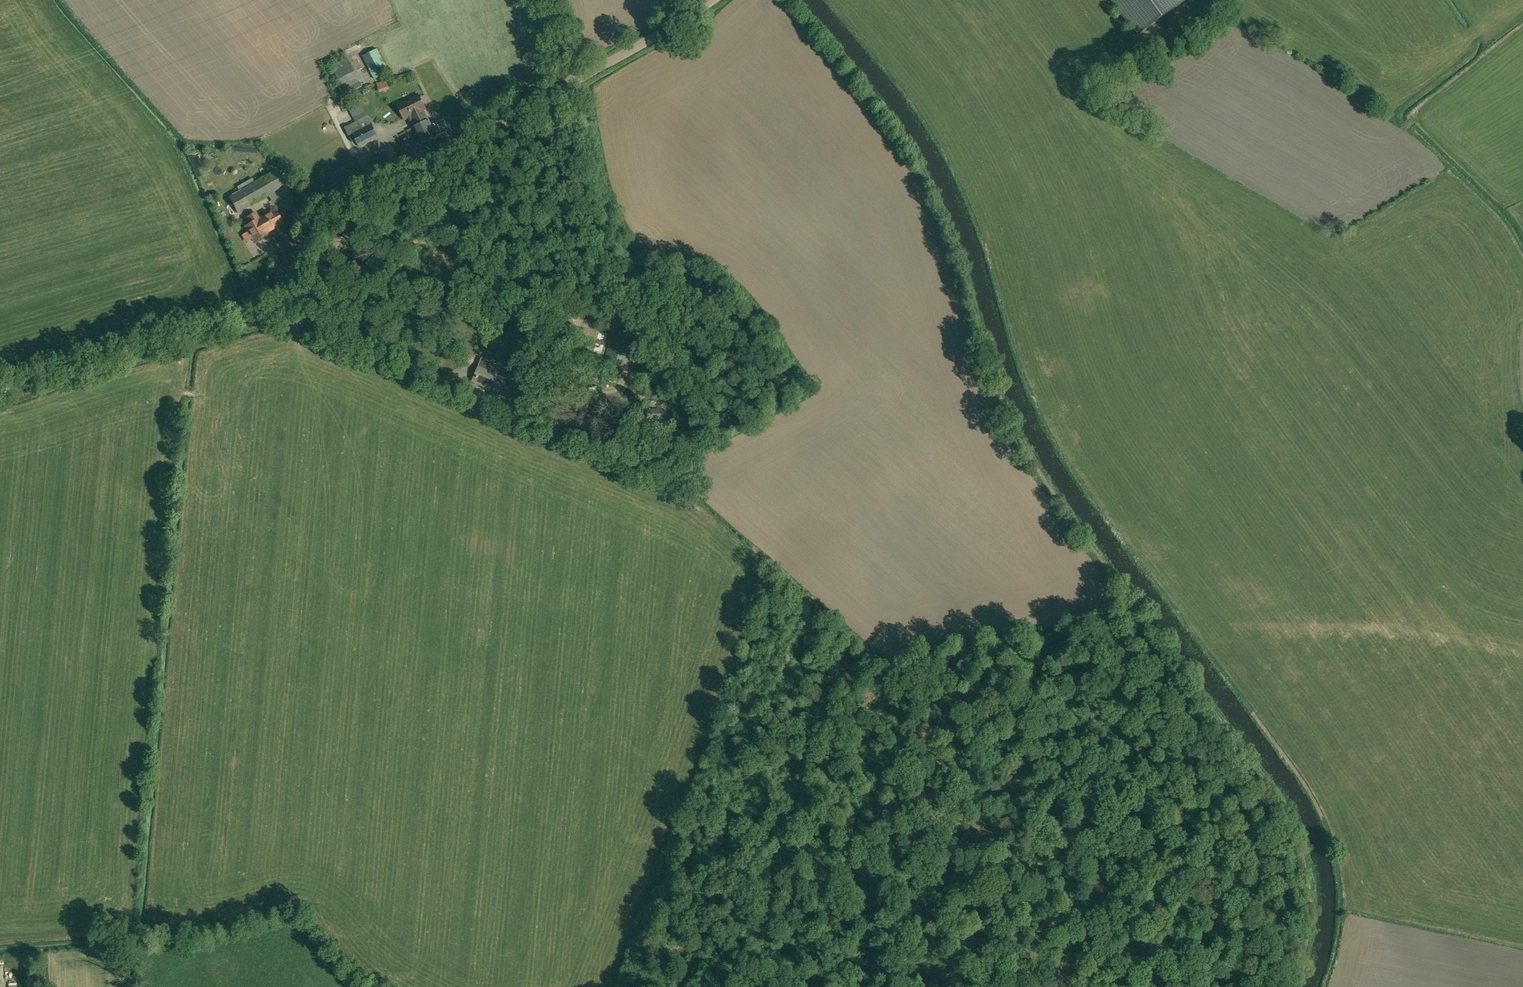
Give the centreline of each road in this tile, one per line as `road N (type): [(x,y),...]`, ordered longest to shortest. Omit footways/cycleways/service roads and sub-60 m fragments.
road 1 (unclassified): [(0,391),(290,311),(321,287),(374,195),(712,0)]

